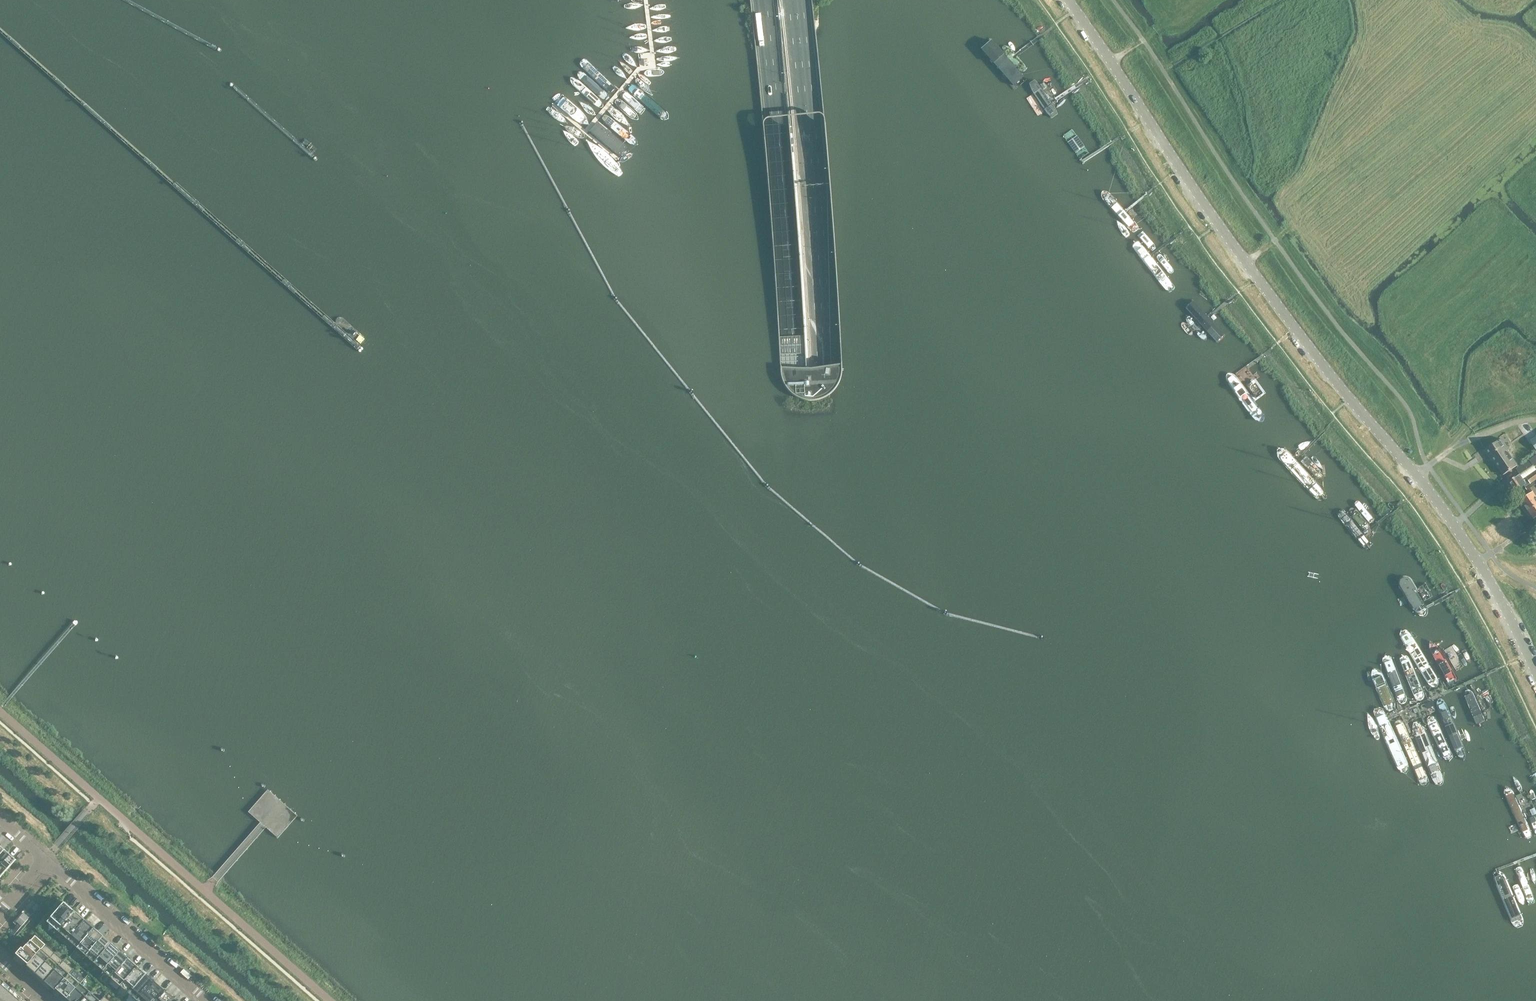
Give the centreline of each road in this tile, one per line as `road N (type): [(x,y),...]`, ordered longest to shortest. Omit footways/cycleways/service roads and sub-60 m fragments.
road 1 (motorway): [(763,0),(785,210),(798,478),(790,1000)]
road 2 (motorway): [(822,1000),(821,366),(796,0)]
road 3 (unclassified): [(1535,673),(1454,524),(1295,330),(1068,0)]
road 4 (residential): [(44,861),(206,1000)]
road 5 (track): [(1437,460),(1447,419),(1445,368),(1456,345),(1499,312),(1535,322)]

